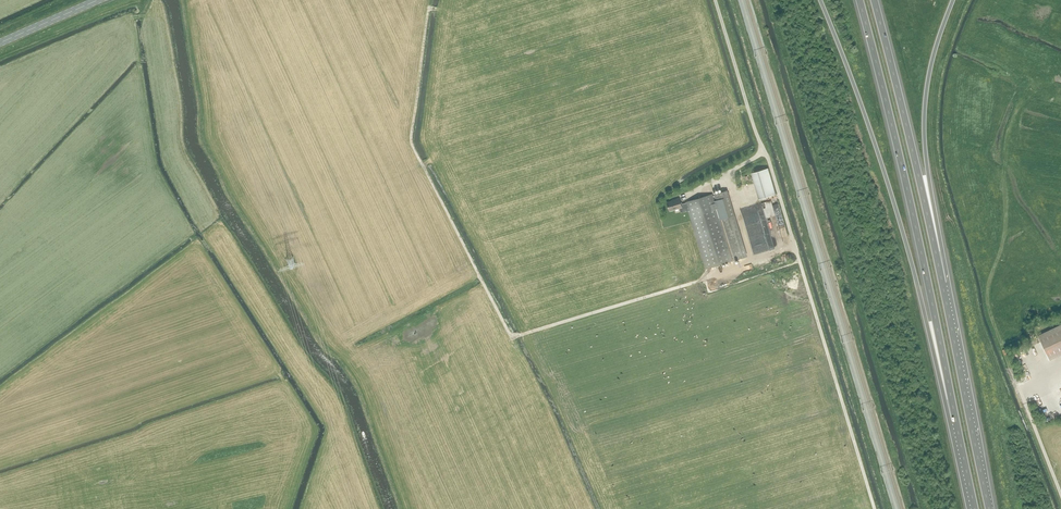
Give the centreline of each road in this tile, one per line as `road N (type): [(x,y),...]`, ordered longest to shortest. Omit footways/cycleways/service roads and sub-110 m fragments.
road 1 (track): [(440,10),(428,15),(412,144),(513,337),(704,279)]
road 2 (motorway): [(820,0),(889,184),(963,455)]
road 3 (motorway): [(860,0),(963,455)]
road 4 (motorway): [(948,309),(875,0)]
road 5 (motorway): [(948,309),(924,133),(932,62),(953,0)]
road 6 (track): [(1019,387),(988,304),(1005,231),(1006,159)]
road 7 (motorway): [(990,508),(948,309)]

